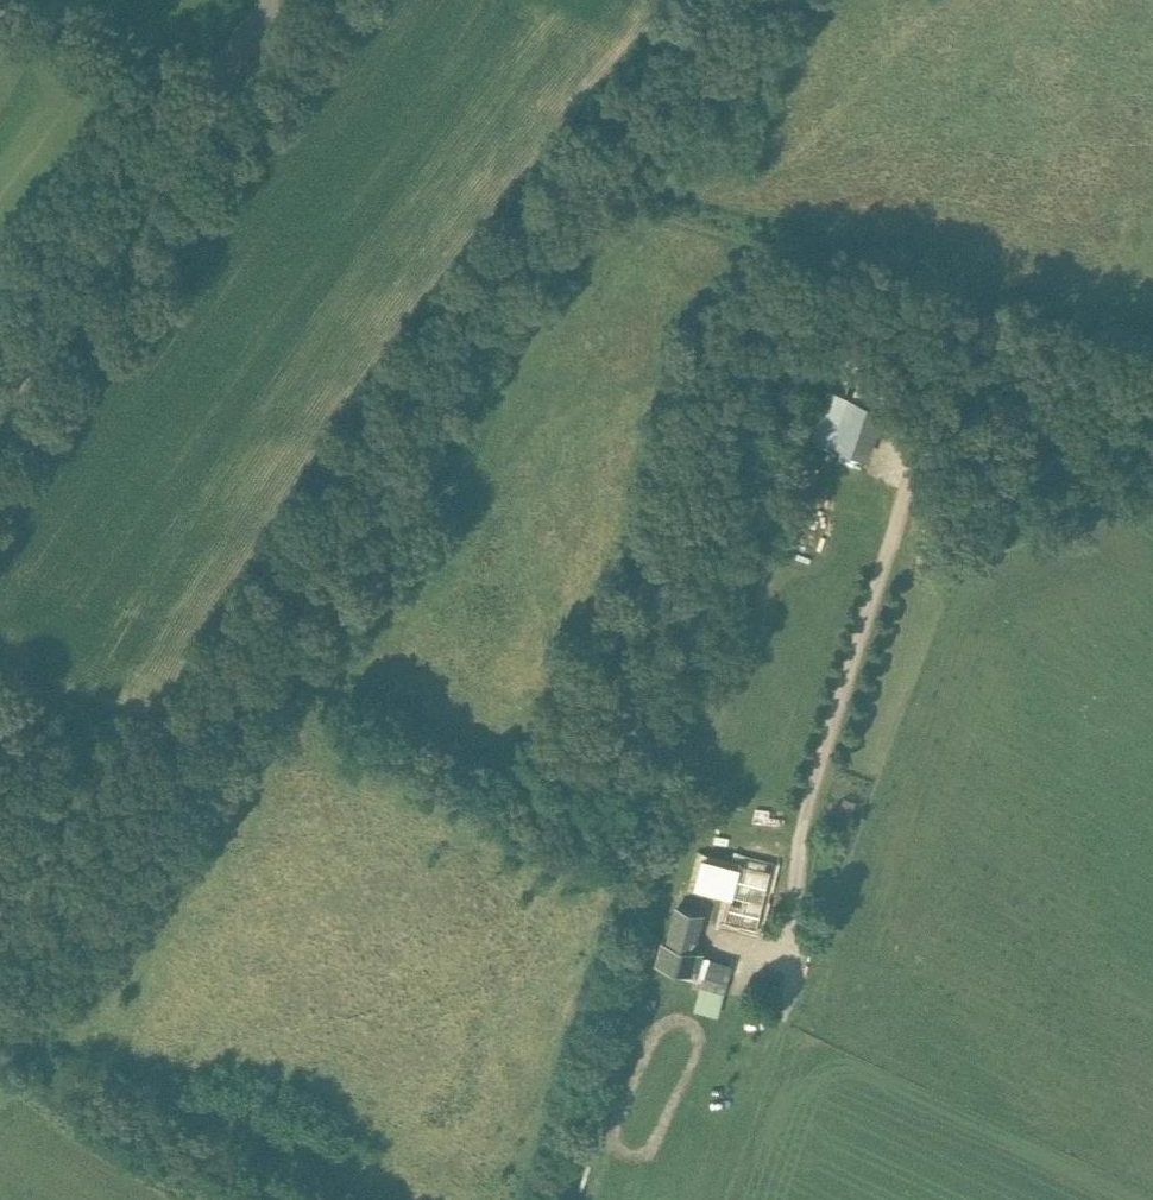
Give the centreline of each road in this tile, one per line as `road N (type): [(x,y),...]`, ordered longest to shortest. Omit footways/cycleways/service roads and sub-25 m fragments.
road 1 (track): [(1152,382),(977,427),(916,456),(807,810),(786,963)]
road 2 (unclassified): [(0,403),(272,0)]

